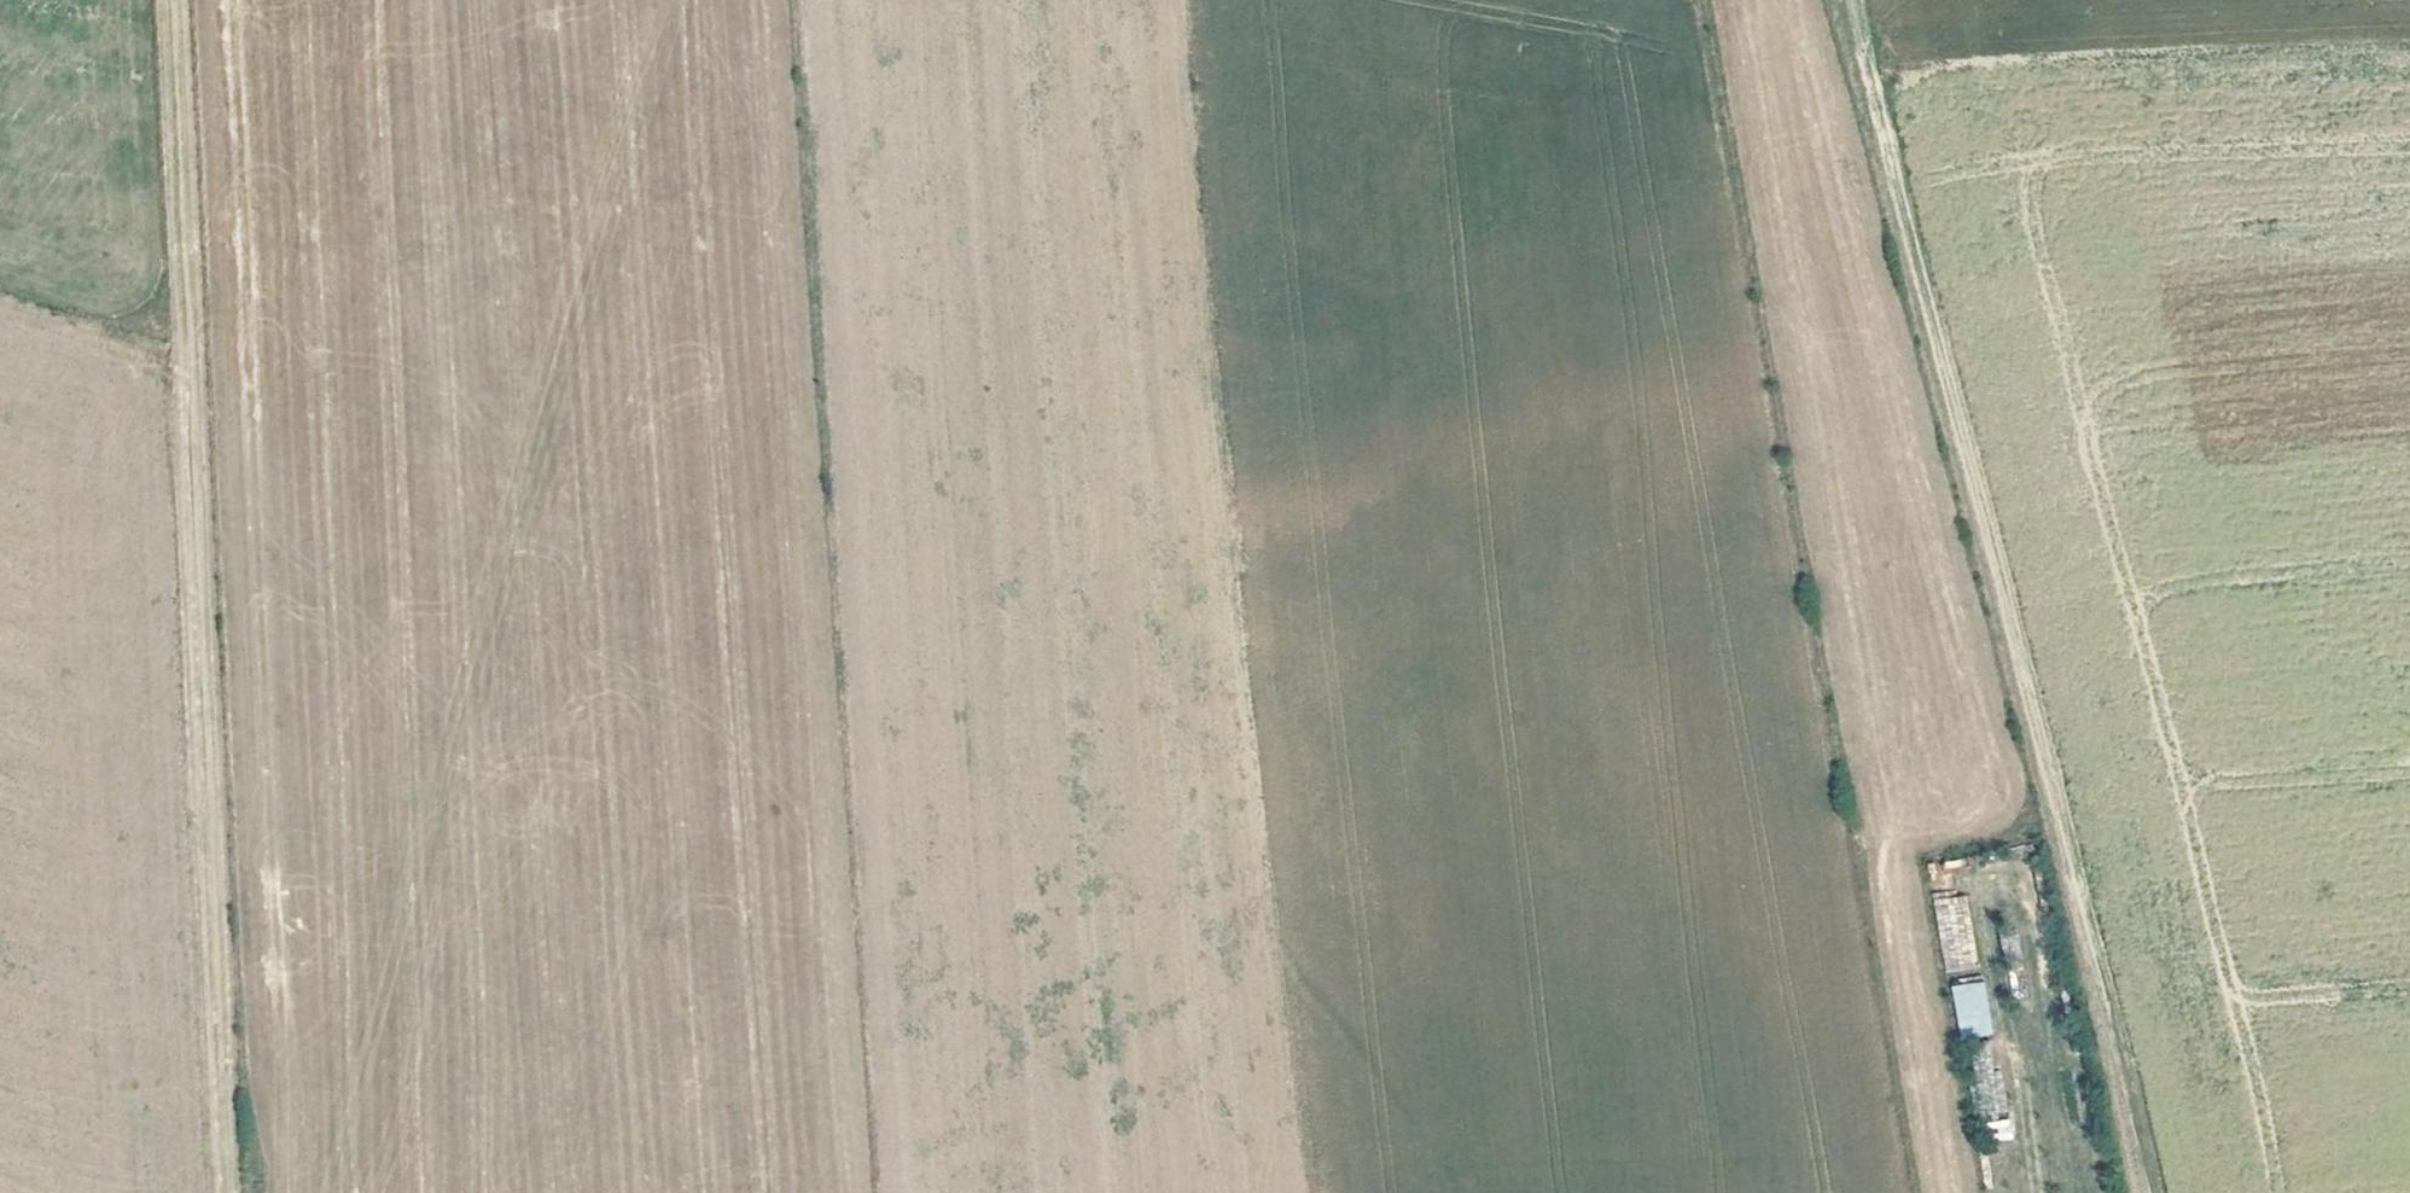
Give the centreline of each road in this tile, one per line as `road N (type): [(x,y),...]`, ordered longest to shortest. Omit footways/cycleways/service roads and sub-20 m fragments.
road 1 (track): [(2158,1192),(1849,0)]

